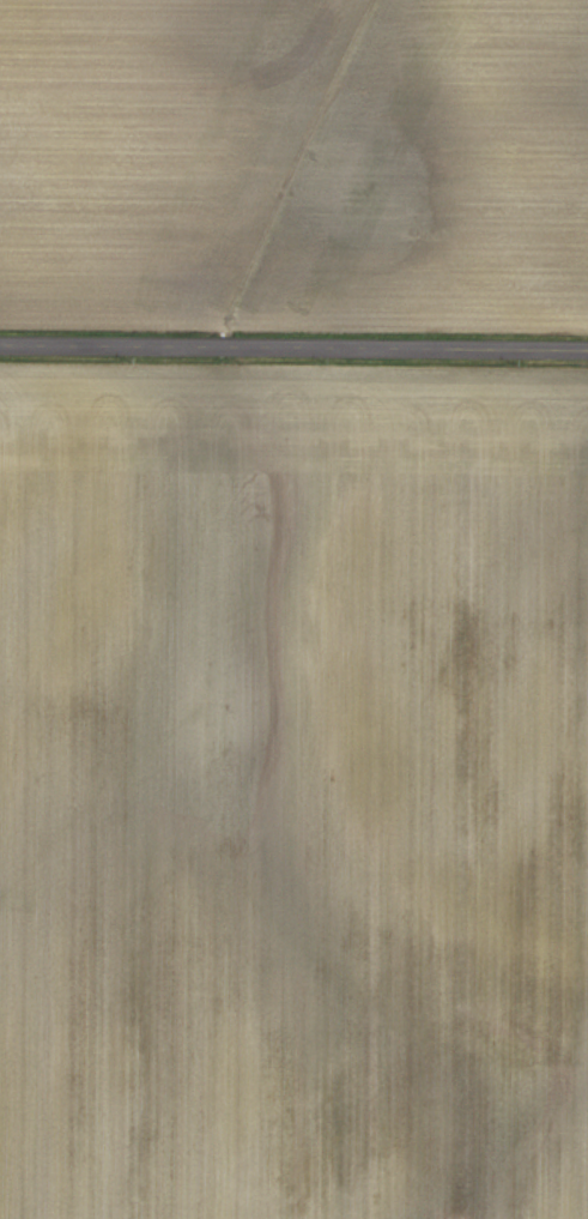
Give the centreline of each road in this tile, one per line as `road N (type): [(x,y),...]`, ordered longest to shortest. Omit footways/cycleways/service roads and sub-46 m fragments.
road 1 (residential): [(587,353),(0,351)]

